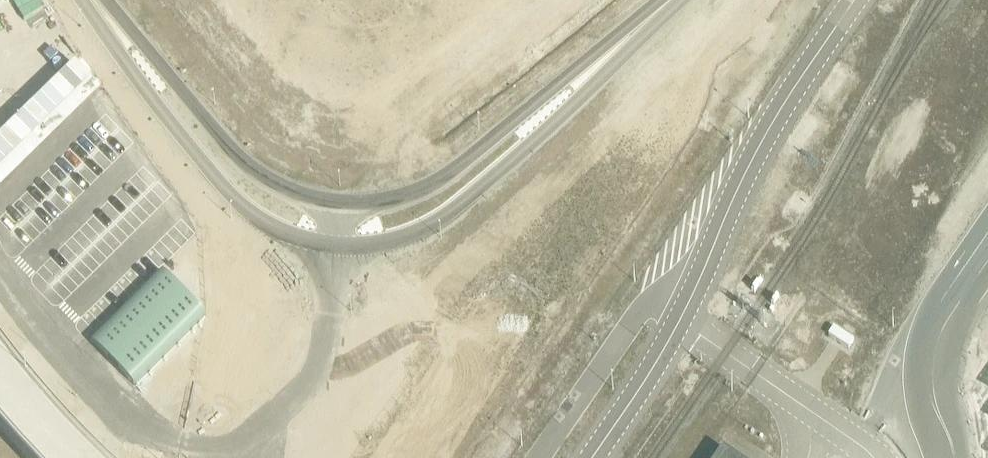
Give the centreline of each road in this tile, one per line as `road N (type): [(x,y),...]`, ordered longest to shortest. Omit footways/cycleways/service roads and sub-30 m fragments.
road 1 (unclassified): [(339,244),(397,240),(449,212),(578,98),(625,40)]
road 2 (unclassified): [(92,0),(237,197),(280,229),(339,244)]
road 3 (unclassified): [(625,40),(430,184),(341,203)]
road 4 (unclassified): [(341,203),(298,193),(250,162),(100,0)]
road 5 (unclassified): [(219,457),(321,364),(339,244)]

